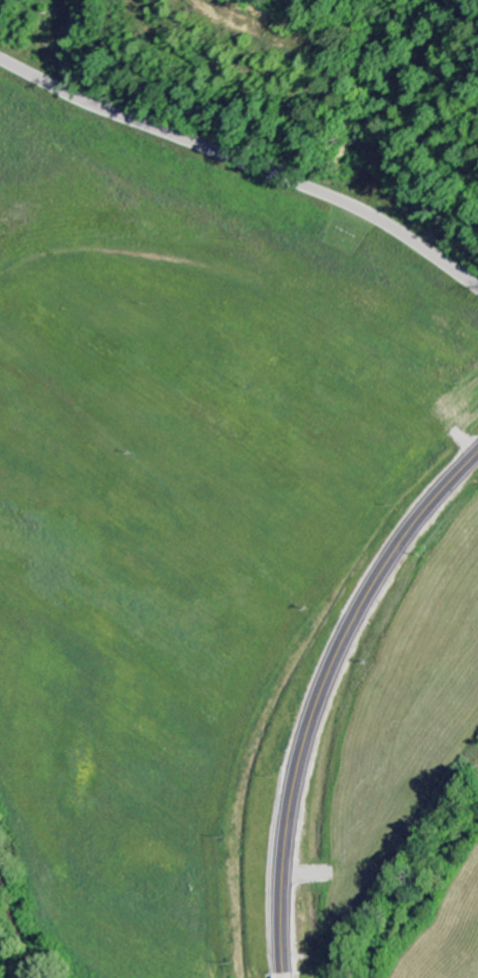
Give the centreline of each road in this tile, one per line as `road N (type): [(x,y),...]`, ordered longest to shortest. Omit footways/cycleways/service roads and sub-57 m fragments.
road 1 (secondary): [(281,977),(283,816),(304,732),(360,607),(477,461)]
road 2 (tertiary): [(477,290),(365,213),(96,105),(0,58)]

